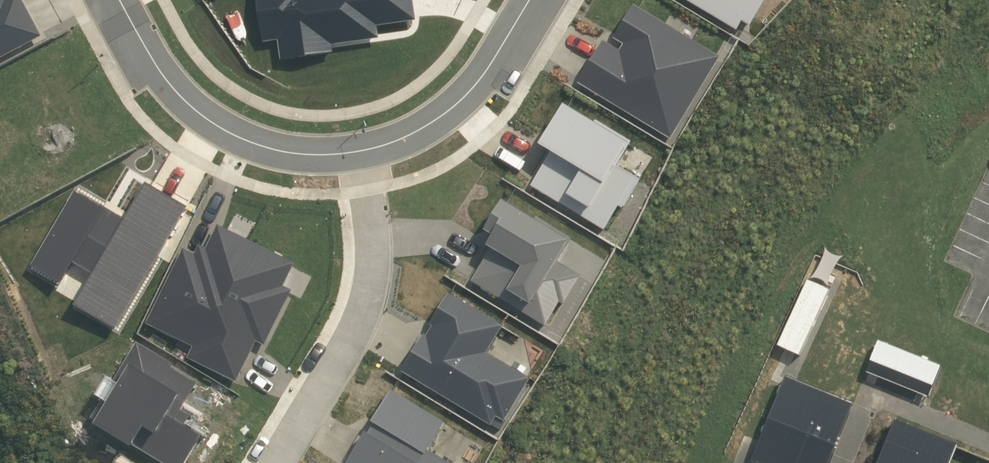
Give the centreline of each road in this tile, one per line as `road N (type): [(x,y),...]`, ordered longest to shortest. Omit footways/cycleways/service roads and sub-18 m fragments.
road 1 (residential): [(525,0),(457,100),(392,138),(311,151),(247,137),(195,108),(151,56),(120,0)]

